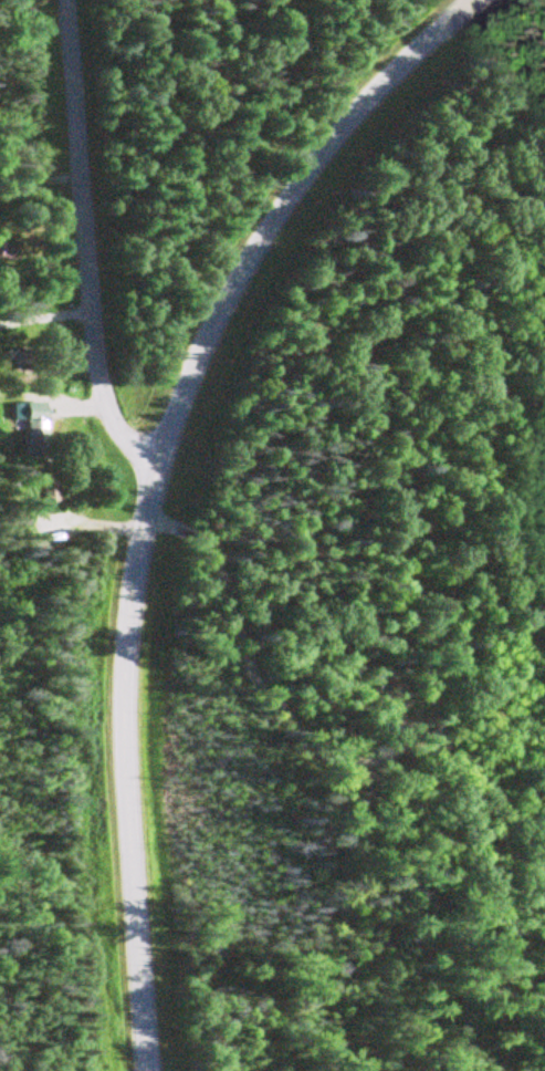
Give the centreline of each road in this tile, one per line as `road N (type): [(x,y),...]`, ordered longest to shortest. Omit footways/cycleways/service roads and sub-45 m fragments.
road 1 (secondary): [(146,1070),(118,684),(127,594),(157,466),(219,306),(264,227),(381,82),(477,0)]
road 2 (tertiary): [(157,466),(117,439),(94,368),(65,0)]

